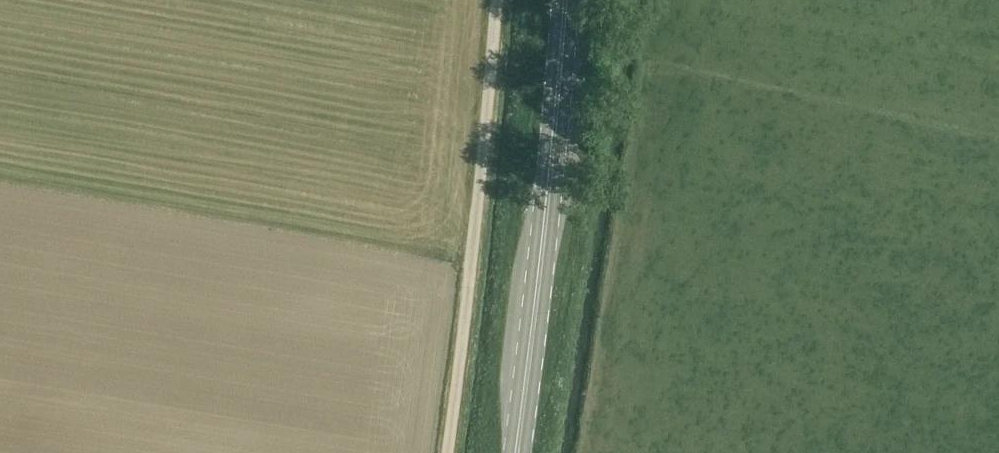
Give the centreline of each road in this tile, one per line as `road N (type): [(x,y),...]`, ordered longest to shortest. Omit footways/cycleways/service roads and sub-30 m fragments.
road 1 (unclassified): [(447,452),(497,0)]
road 2 (primary): [(516,452),(564,0)]

